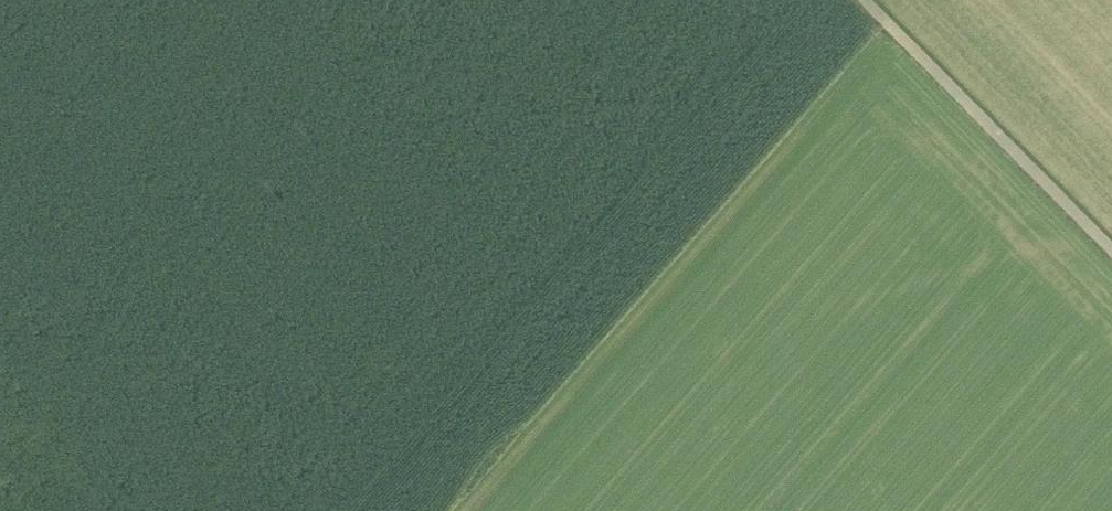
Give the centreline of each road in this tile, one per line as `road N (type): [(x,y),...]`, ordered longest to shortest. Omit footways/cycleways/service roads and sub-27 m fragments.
road 1 (track): [(864,0),(1111,250)]

